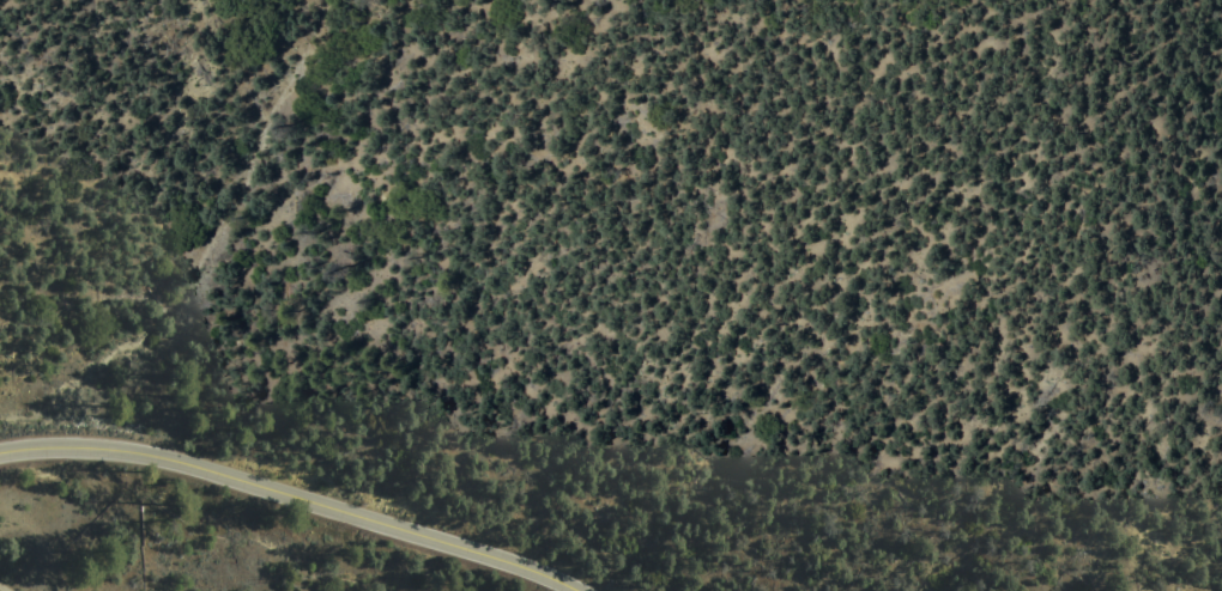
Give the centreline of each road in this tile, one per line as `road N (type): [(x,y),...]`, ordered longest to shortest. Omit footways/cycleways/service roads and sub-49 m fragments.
road 1 (secondary): [(573,590),(467,550),(167,461),(73,449),(0,454)]

